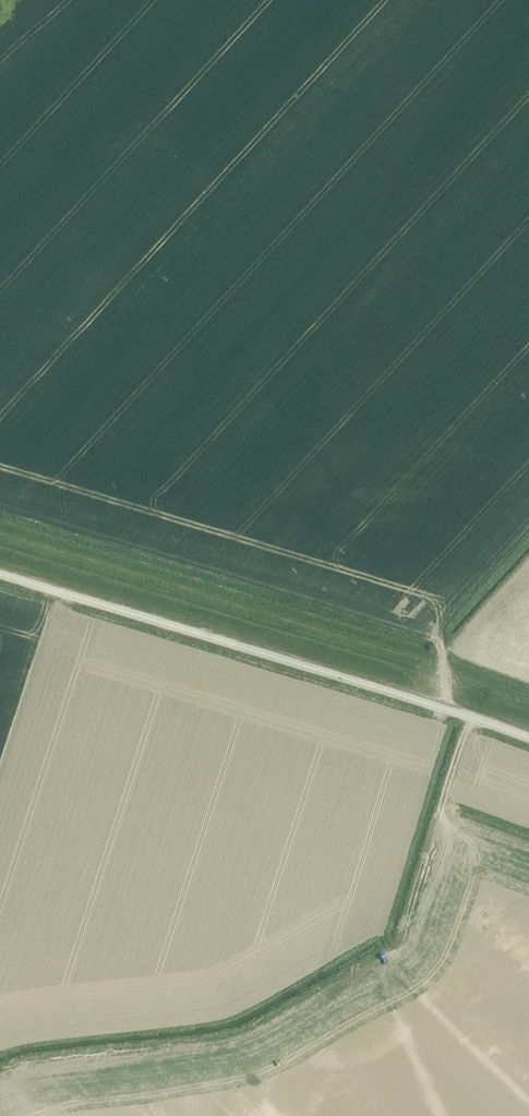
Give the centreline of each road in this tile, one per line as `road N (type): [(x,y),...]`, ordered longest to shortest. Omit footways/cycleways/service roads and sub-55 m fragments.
road 1 (unclassified): [(528,738),(0,576)]

